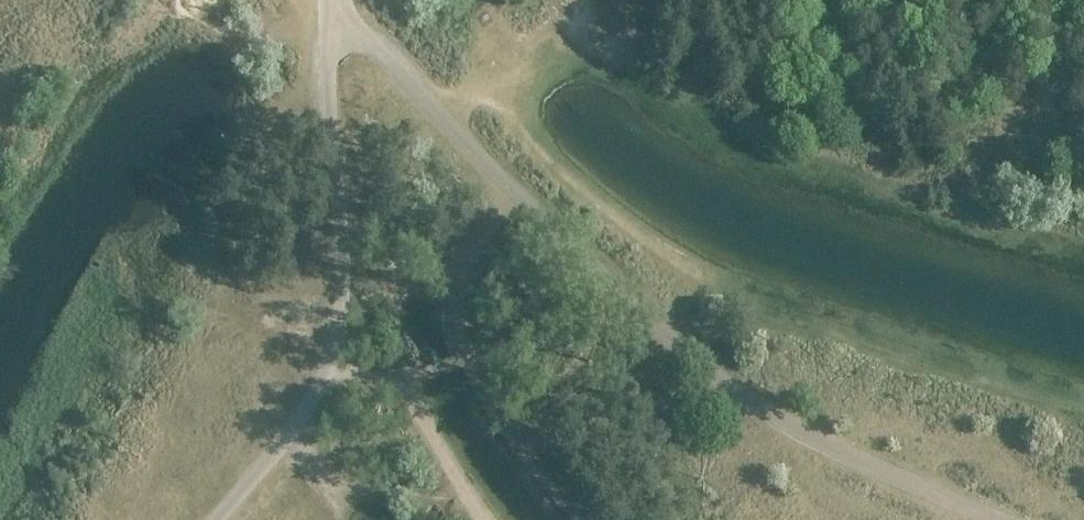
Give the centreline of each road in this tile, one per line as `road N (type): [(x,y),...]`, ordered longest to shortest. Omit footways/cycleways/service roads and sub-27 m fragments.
road 1 (track): [(440,117),(567,34),(768,155),(1083,251)]
road 2 (track): [(996,519),(781,424),(633,304),(440,117)]
road 3 (track): [(216,519),(317,393),(332,355),(343,267),(325,75),(334,6)]
road 4 (track): [(440,117),(333,0)]

